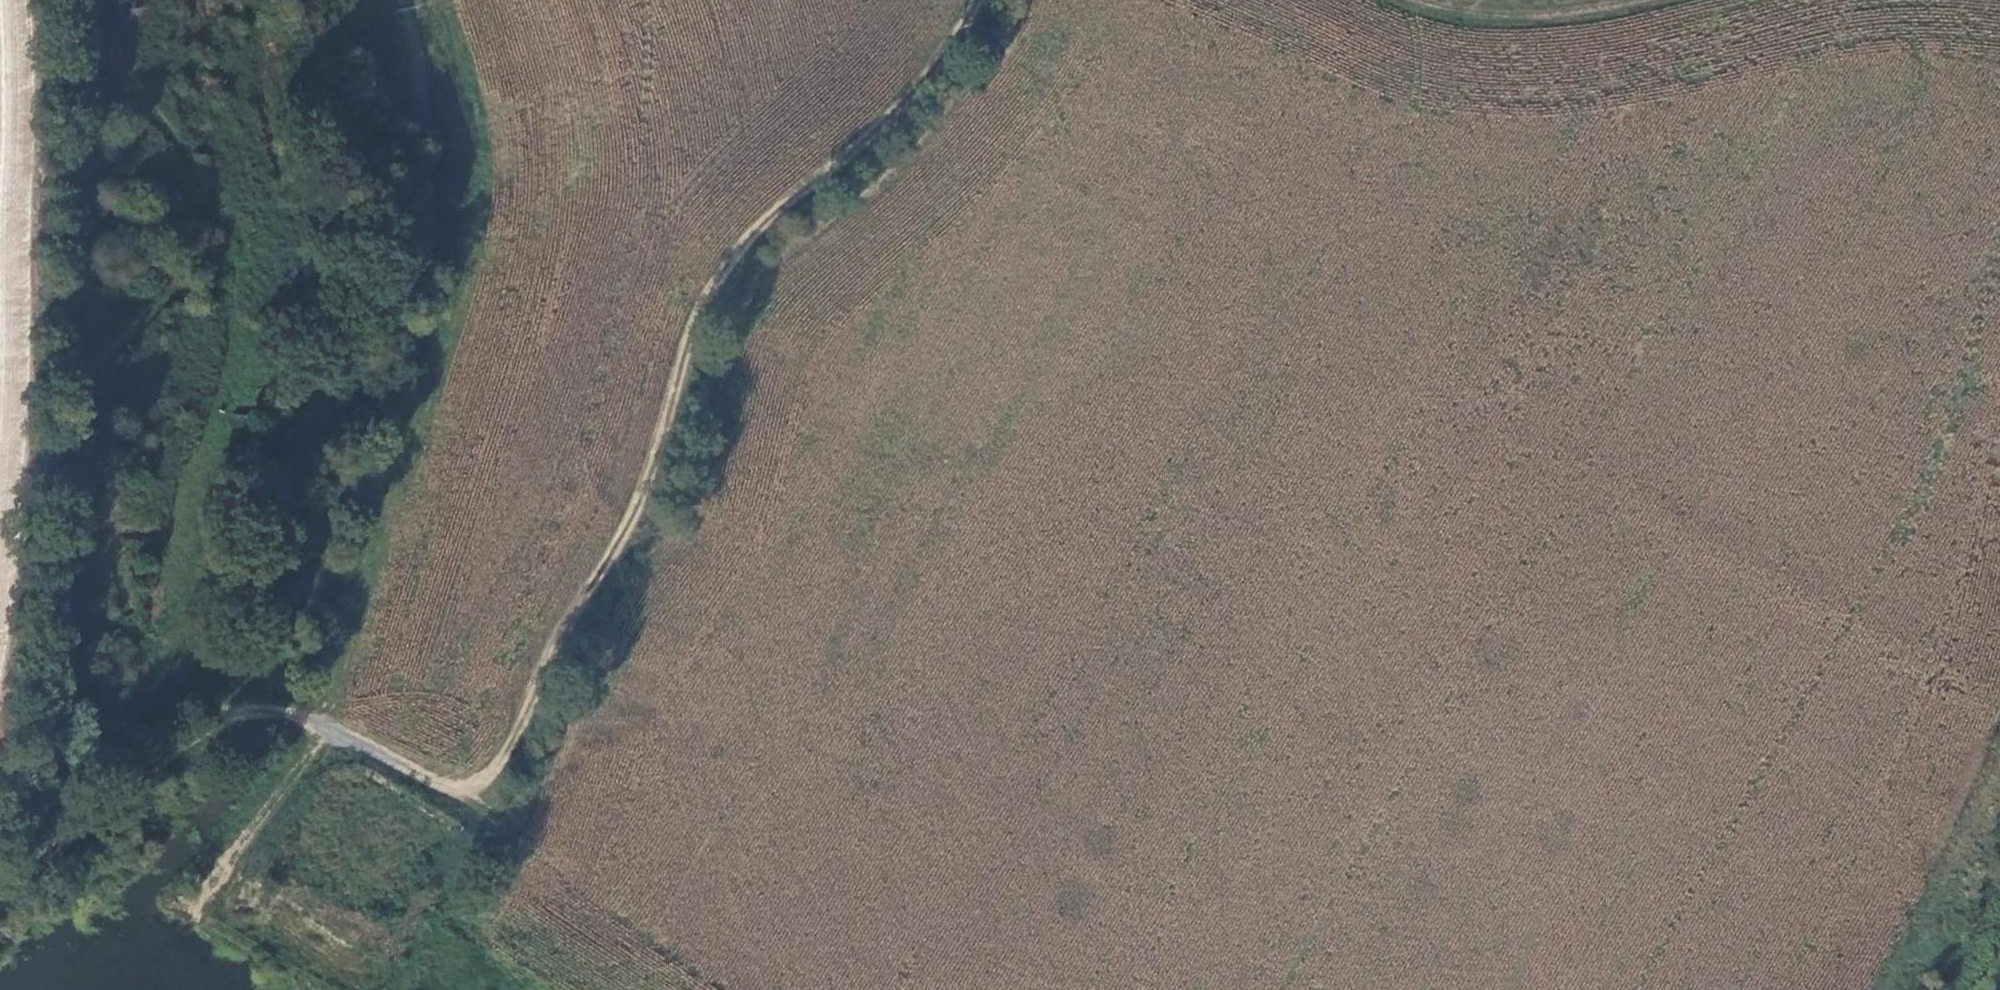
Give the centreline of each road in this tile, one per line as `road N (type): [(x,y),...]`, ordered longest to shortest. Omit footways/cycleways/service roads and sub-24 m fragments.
road 1 (track): [(0,897),(209,723),(281,710),(476,784),(501,777),(599,593),(721,279),(922,77),(973,0)]

